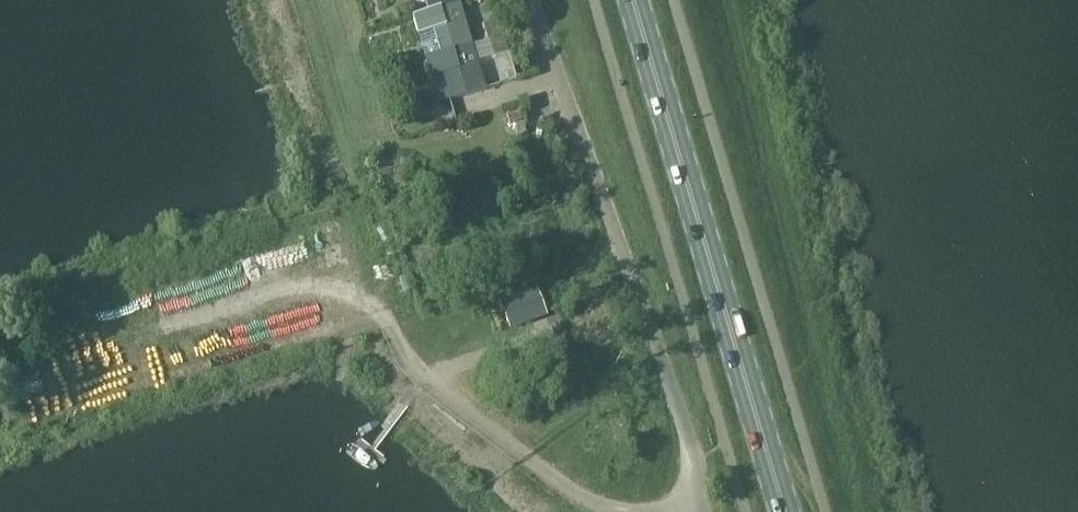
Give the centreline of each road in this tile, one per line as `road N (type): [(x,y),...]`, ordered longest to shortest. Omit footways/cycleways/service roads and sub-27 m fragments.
road 1 (unclassified): [(695,511),(694,450),(531,0)]
road 2 (primary): [(786,511),(634,0)]

